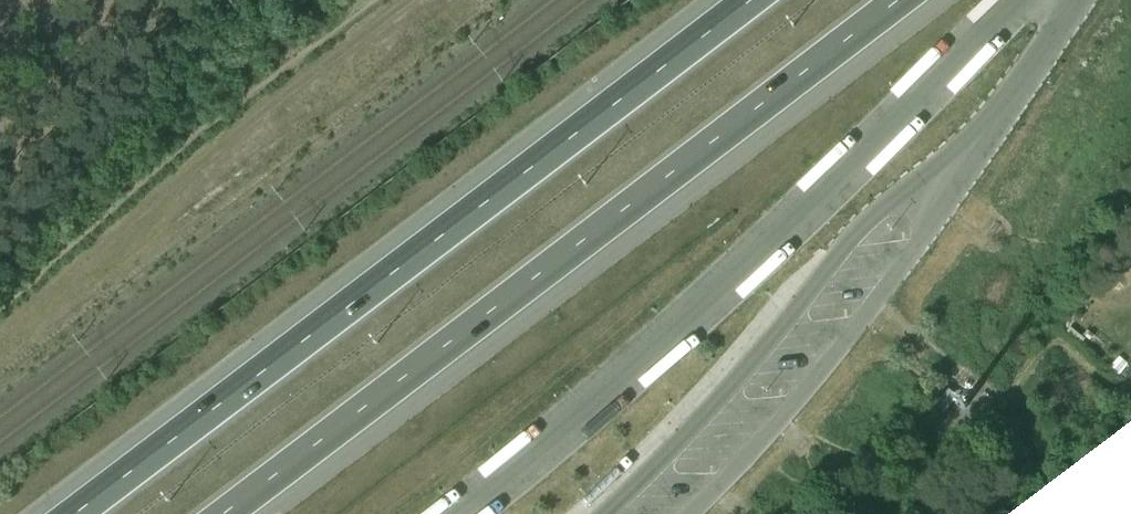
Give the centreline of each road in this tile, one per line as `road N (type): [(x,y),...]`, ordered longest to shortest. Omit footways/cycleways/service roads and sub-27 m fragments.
road 1 (motorway): [(766,0),(91,513)]
road 2 (motorway): [(231,513),(904,0)]

